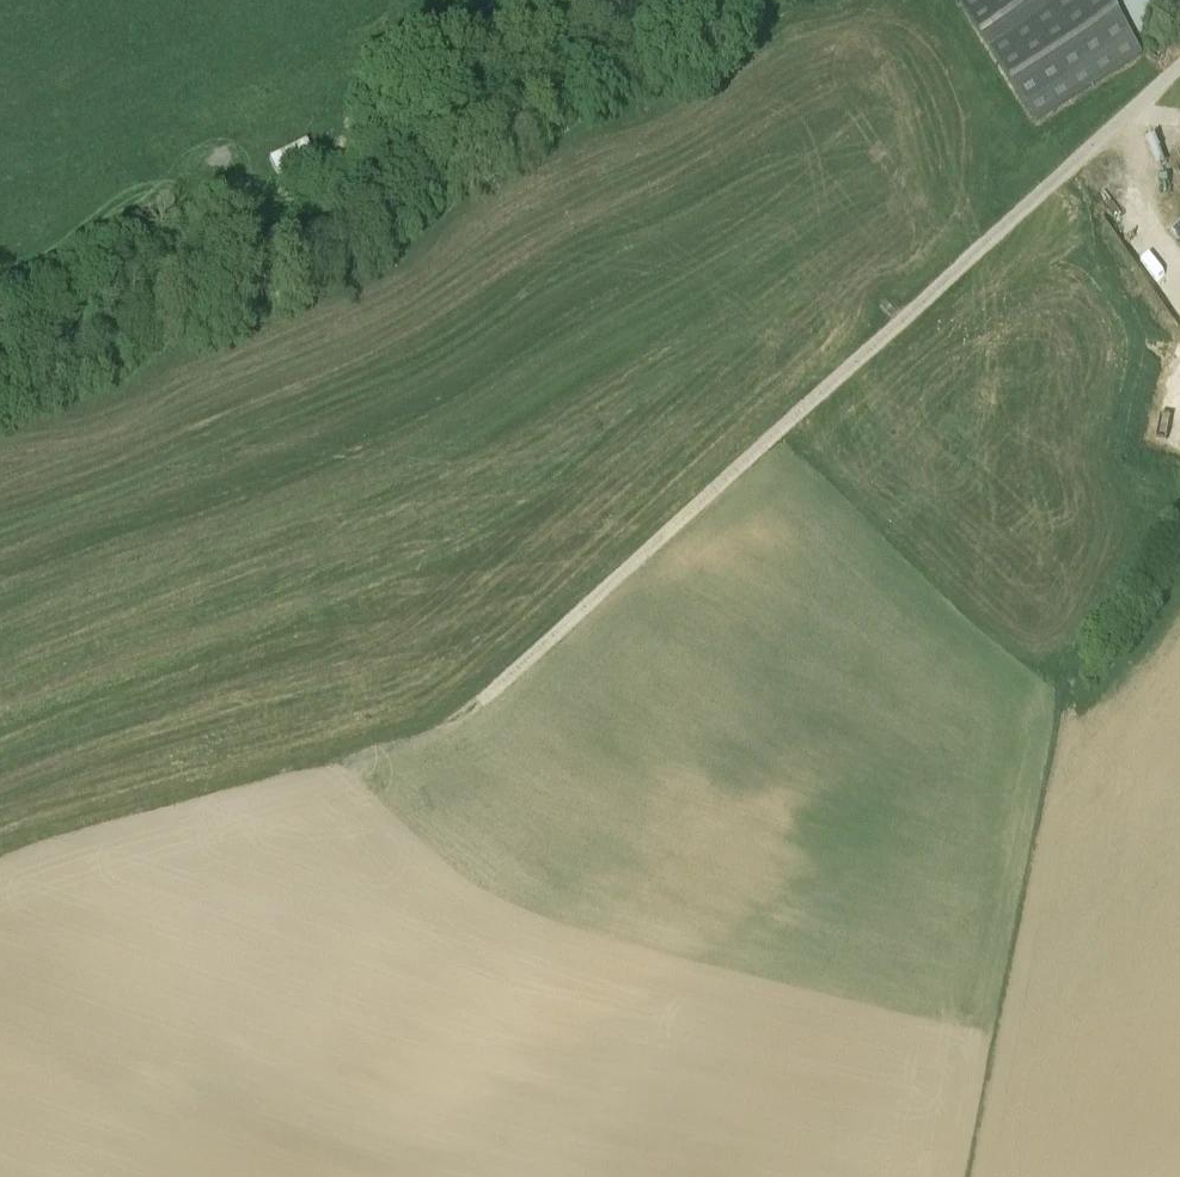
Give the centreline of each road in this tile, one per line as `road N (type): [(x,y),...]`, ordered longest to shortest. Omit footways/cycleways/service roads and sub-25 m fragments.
road 1 (track): [(1179,67),(479,704)]
road 2 (track): [(720,0),(641,51),(482,120),(432,153),(384,200),(341,224),(154,299),(102,337),(0,359)]
road 3 (track): [(1179,523),(1117,644),(1064,696)]

